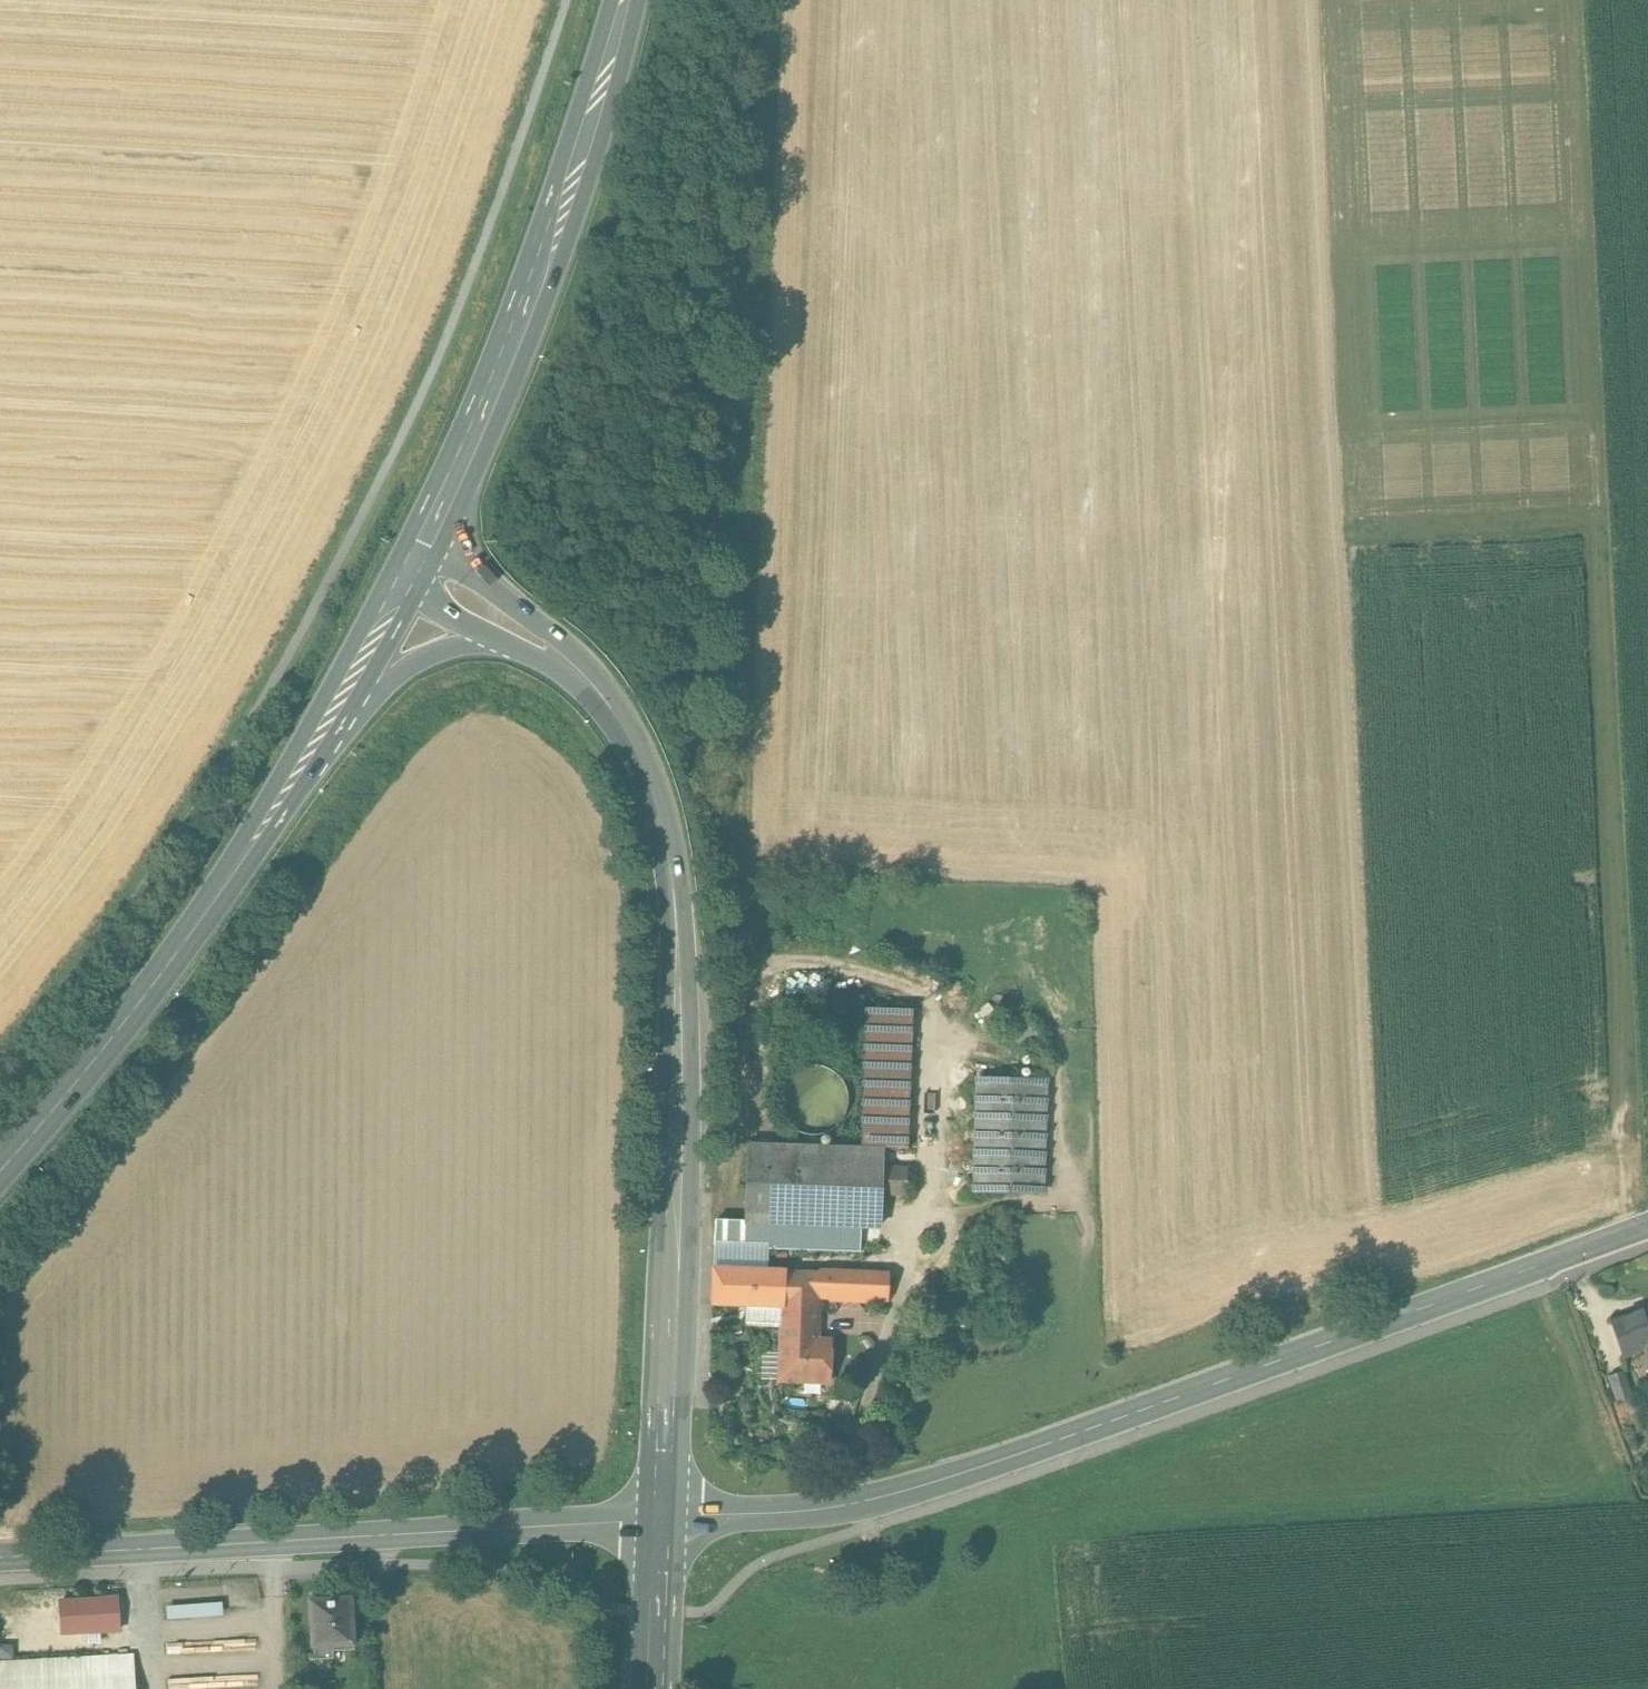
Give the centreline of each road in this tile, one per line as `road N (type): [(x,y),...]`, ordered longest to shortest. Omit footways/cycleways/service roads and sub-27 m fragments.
road 1 (tertiary): [(667,1517),(795,1512),(910,1490),(1647,1224)]
road 2 (tertiary): [(667,1517),(681,939),(670,849),(641,760),(580,668)]
road 3 (tertiary): [(0,1553),(667,1517)]
road 4 (primary): [(431,524),(517,323),(631,0)]
road 5 (primary): [(328,724),(234,876),(0,1174)]
road 6 (primary): [(328,724),(400,672),(454,649),(514,642),(580,668)]
road 7 (primary): [(431,524),(328,724)]
road 8 (tertiary): [(580,668),(431,524)]
road 9 (tertiary): [(659,1688),(667,1517)]

